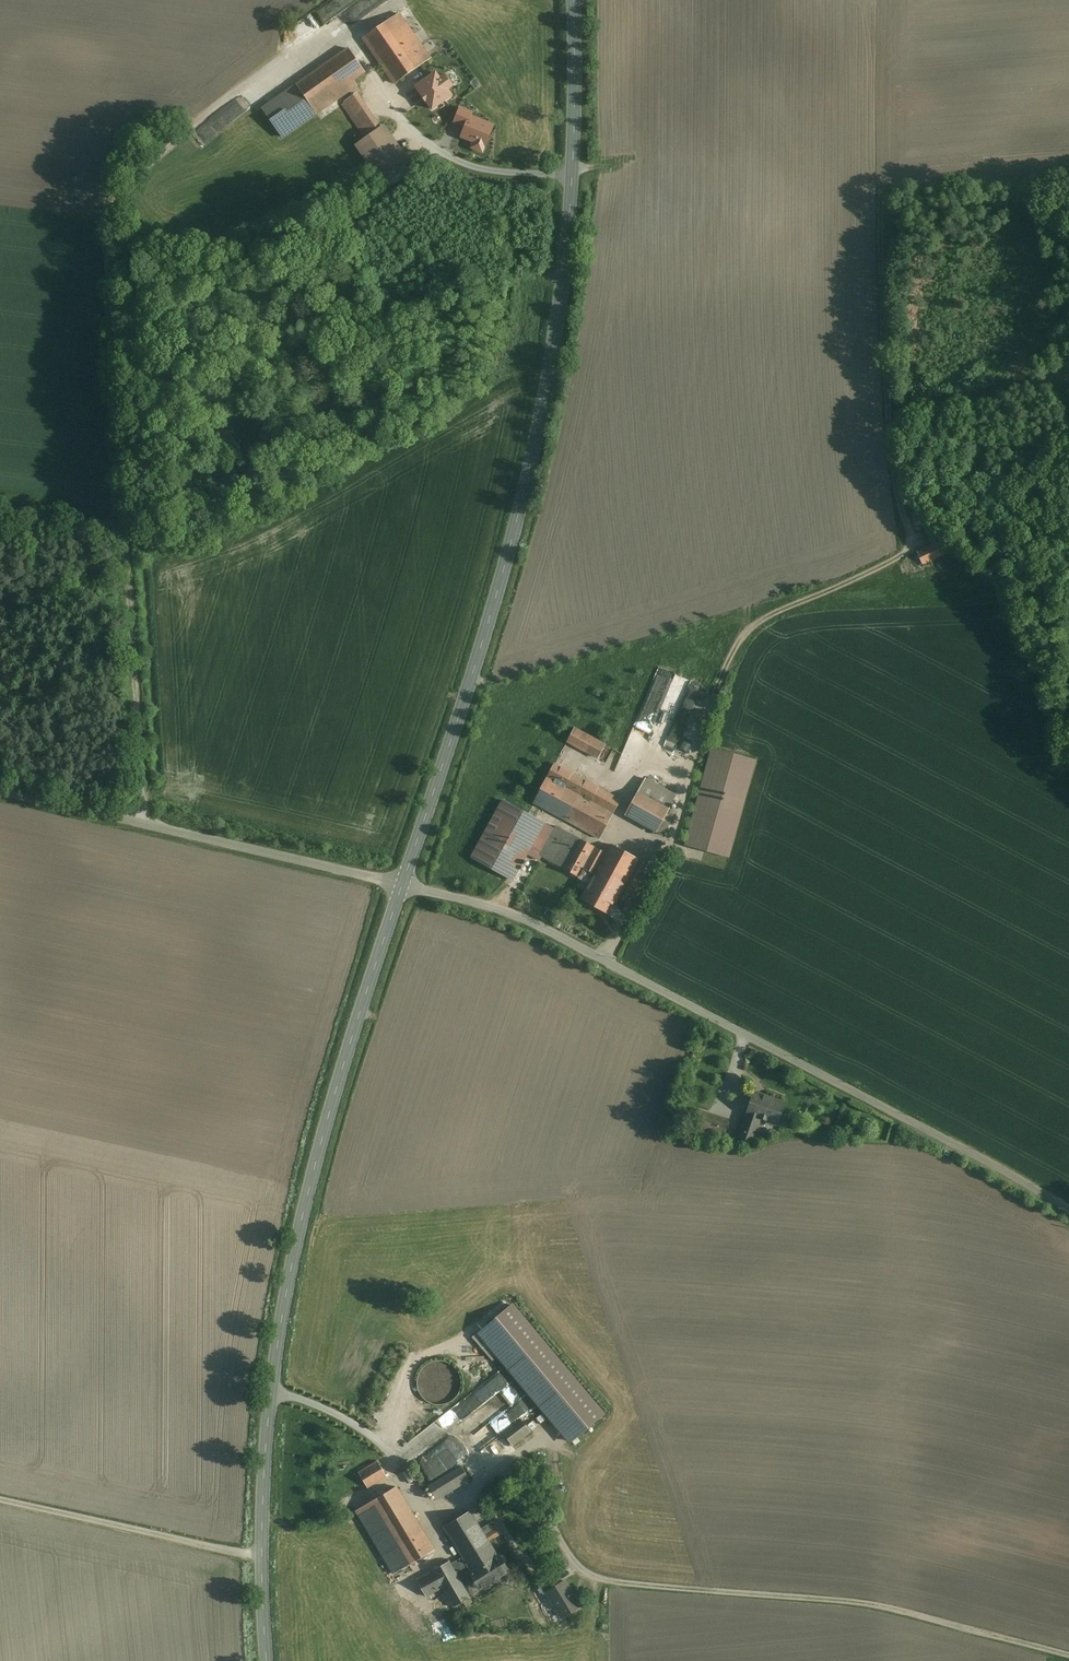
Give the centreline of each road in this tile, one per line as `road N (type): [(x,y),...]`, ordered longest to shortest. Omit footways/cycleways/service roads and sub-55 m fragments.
road 1 (tertiary): [(573,0),(572,172),(554,347),(509,552),(403,884)]
road 2 (tertiary): [(403,884),(310,1186),(284,1306),(263,1496),(267,1660)]
road 3 (unclassified): [(1068,1209),(990,1159),(548,930),(403,884)]
road 4 (track): [(886,252),(891,441),(899,500),(923,540),(761,617),(719,692)]
road 5 (track): [(600,1572),(862,1598),(1068,1651)]
road 6 (unclassified): [(403,884),(0,785)]
road 7 (track): [(150,821),(127,514)]
road 8 (track): [(0,1494),(262,1551)]
road 9 (track): [(1068,377),(888,407)]

